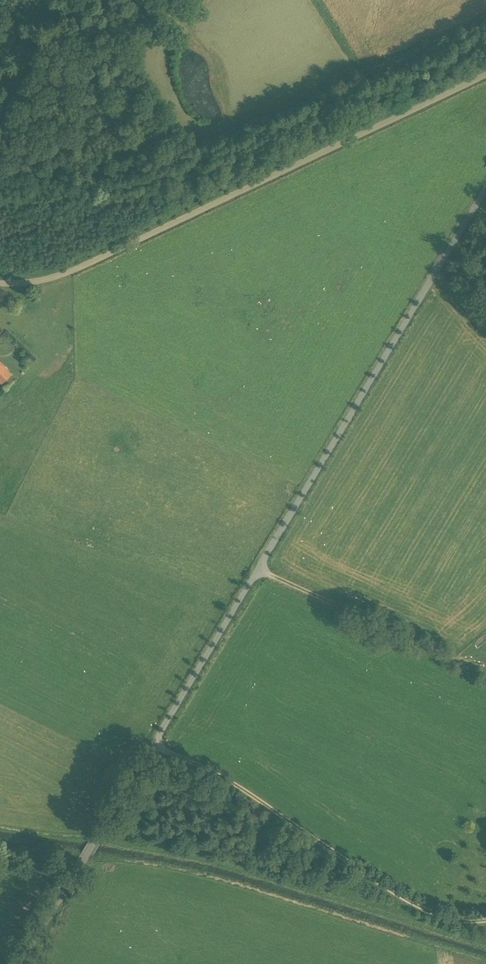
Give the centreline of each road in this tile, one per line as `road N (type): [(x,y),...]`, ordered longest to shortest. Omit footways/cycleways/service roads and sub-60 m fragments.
road 1 (unclassified): [(17,963),(485,181)]
road 2 (unclassified): [(0,282),(78,268),(485,69)]
road 3 (track): [(0,157),(87,0)]

